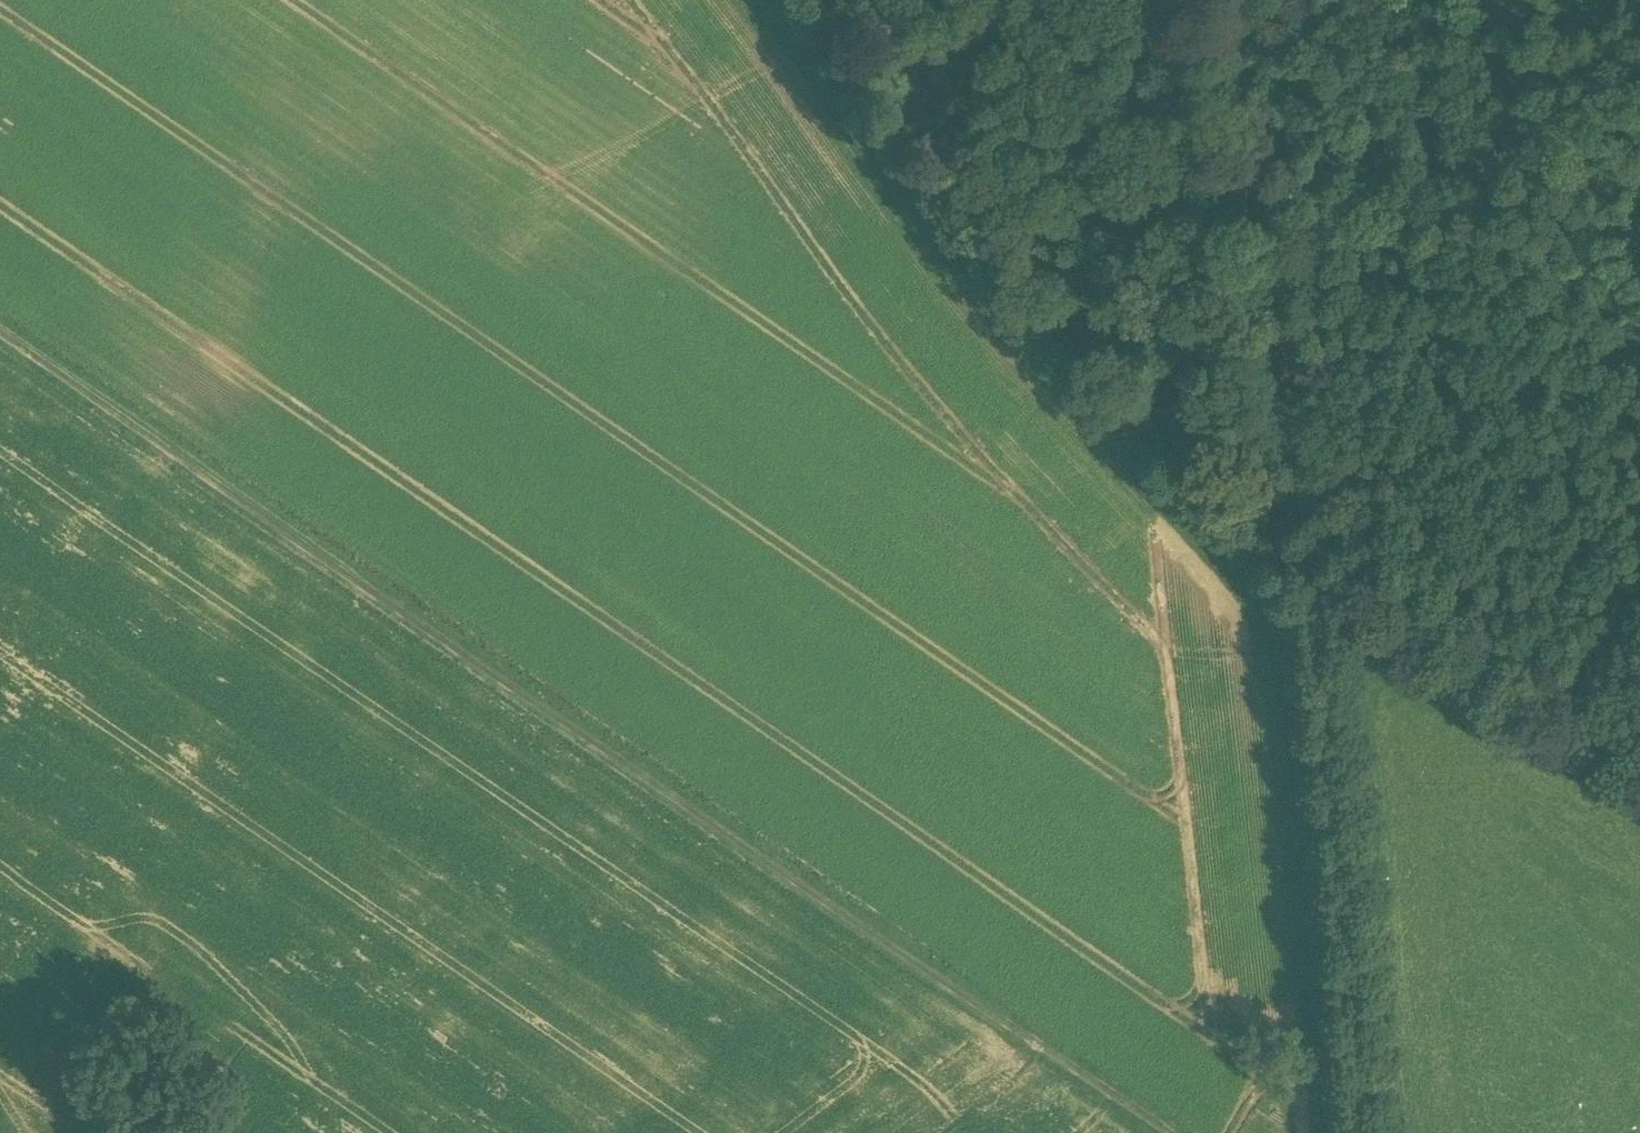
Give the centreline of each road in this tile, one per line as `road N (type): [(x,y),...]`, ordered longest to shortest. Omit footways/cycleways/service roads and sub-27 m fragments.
road 1 (track): [(1174,1132),(0,333)]

